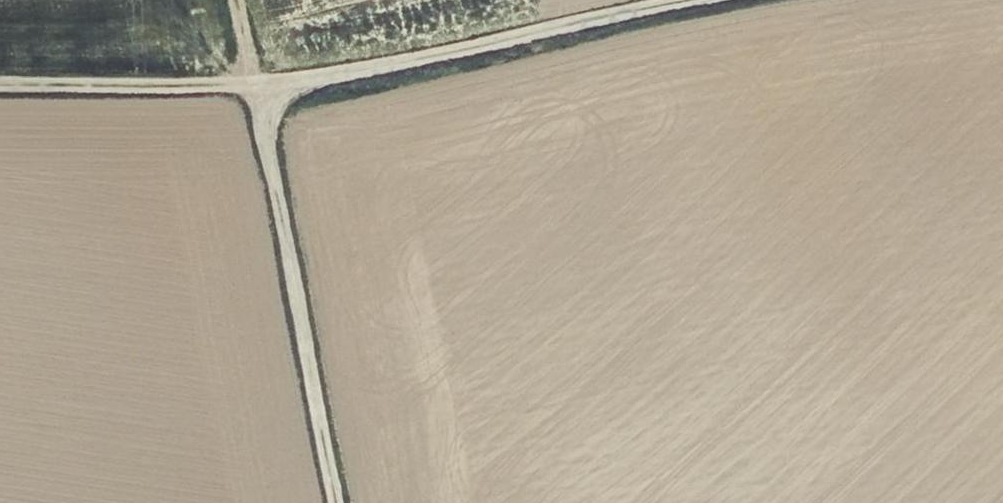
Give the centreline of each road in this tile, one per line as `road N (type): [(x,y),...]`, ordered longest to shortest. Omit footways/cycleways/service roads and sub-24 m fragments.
road 1 (track): [(0,89),(242,92),(705,0)]
road 2 (track): [(330,502),(225,0)]

